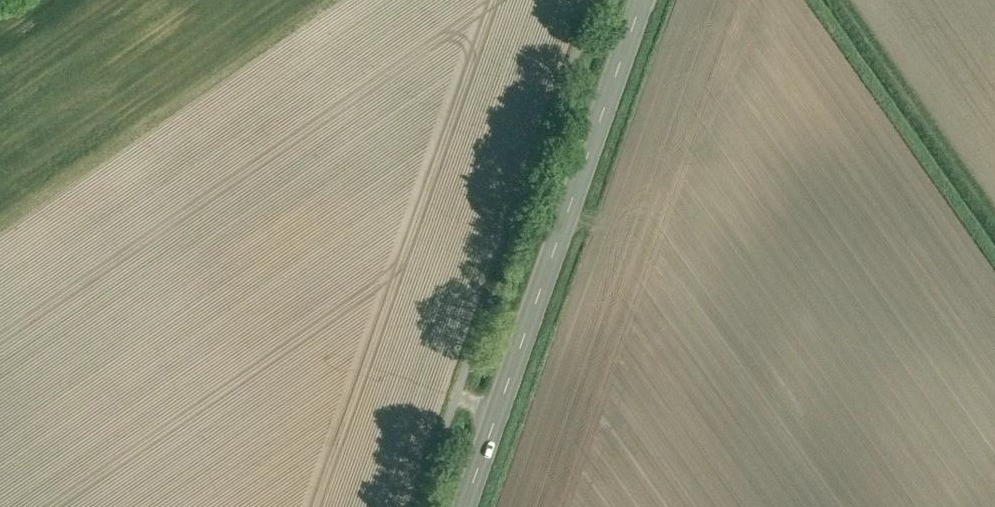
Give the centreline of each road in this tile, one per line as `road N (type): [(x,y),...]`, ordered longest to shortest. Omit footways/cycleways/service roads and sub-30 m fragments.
road 1 (tertiary): [(642,0),(461,506)]

